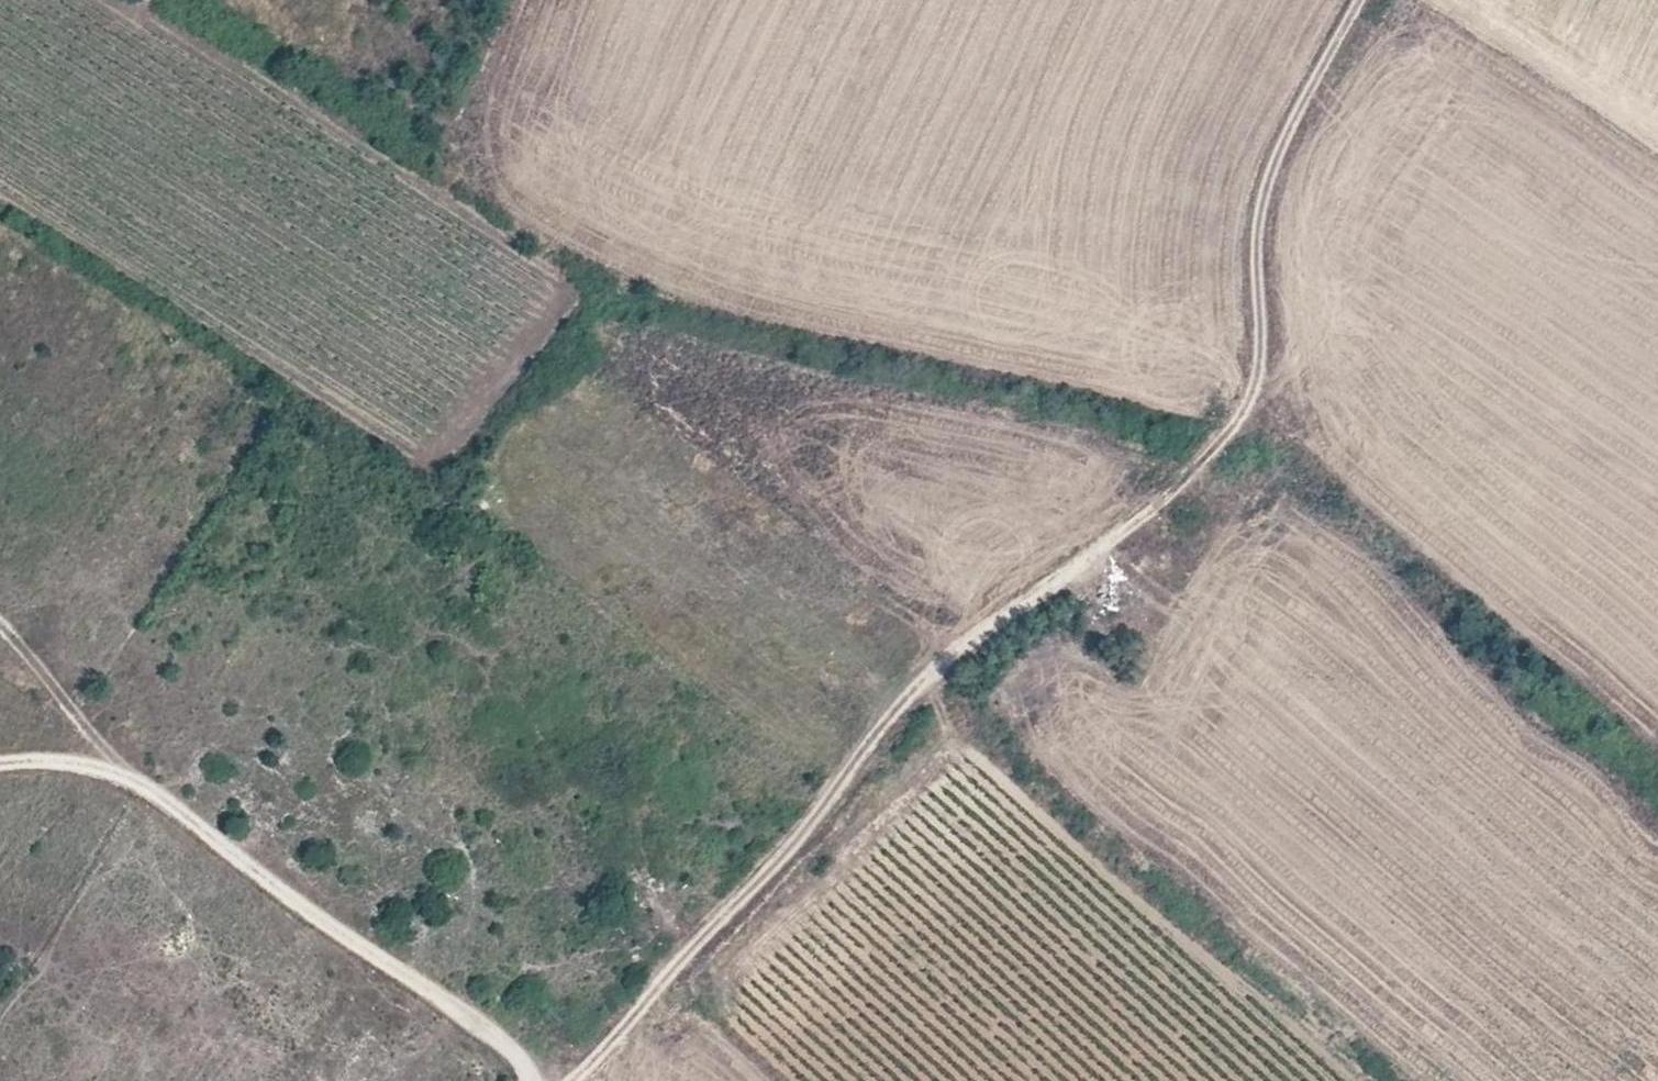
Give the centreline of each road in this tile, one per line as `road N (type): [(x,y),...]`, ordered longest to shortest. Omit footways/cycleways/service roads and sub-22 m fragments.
road 1 (track): [(567,1080),(829,805),(900,691),(1144,514),(1248,412),(1271,343),(1259,248),(1271,176),(1366,0)]
road 2 (track): [(529,1080),(512,1045),(312,913),(154,795),(64,759),(0,764)]
road 3 (track): [(0,622),(154,795)]

